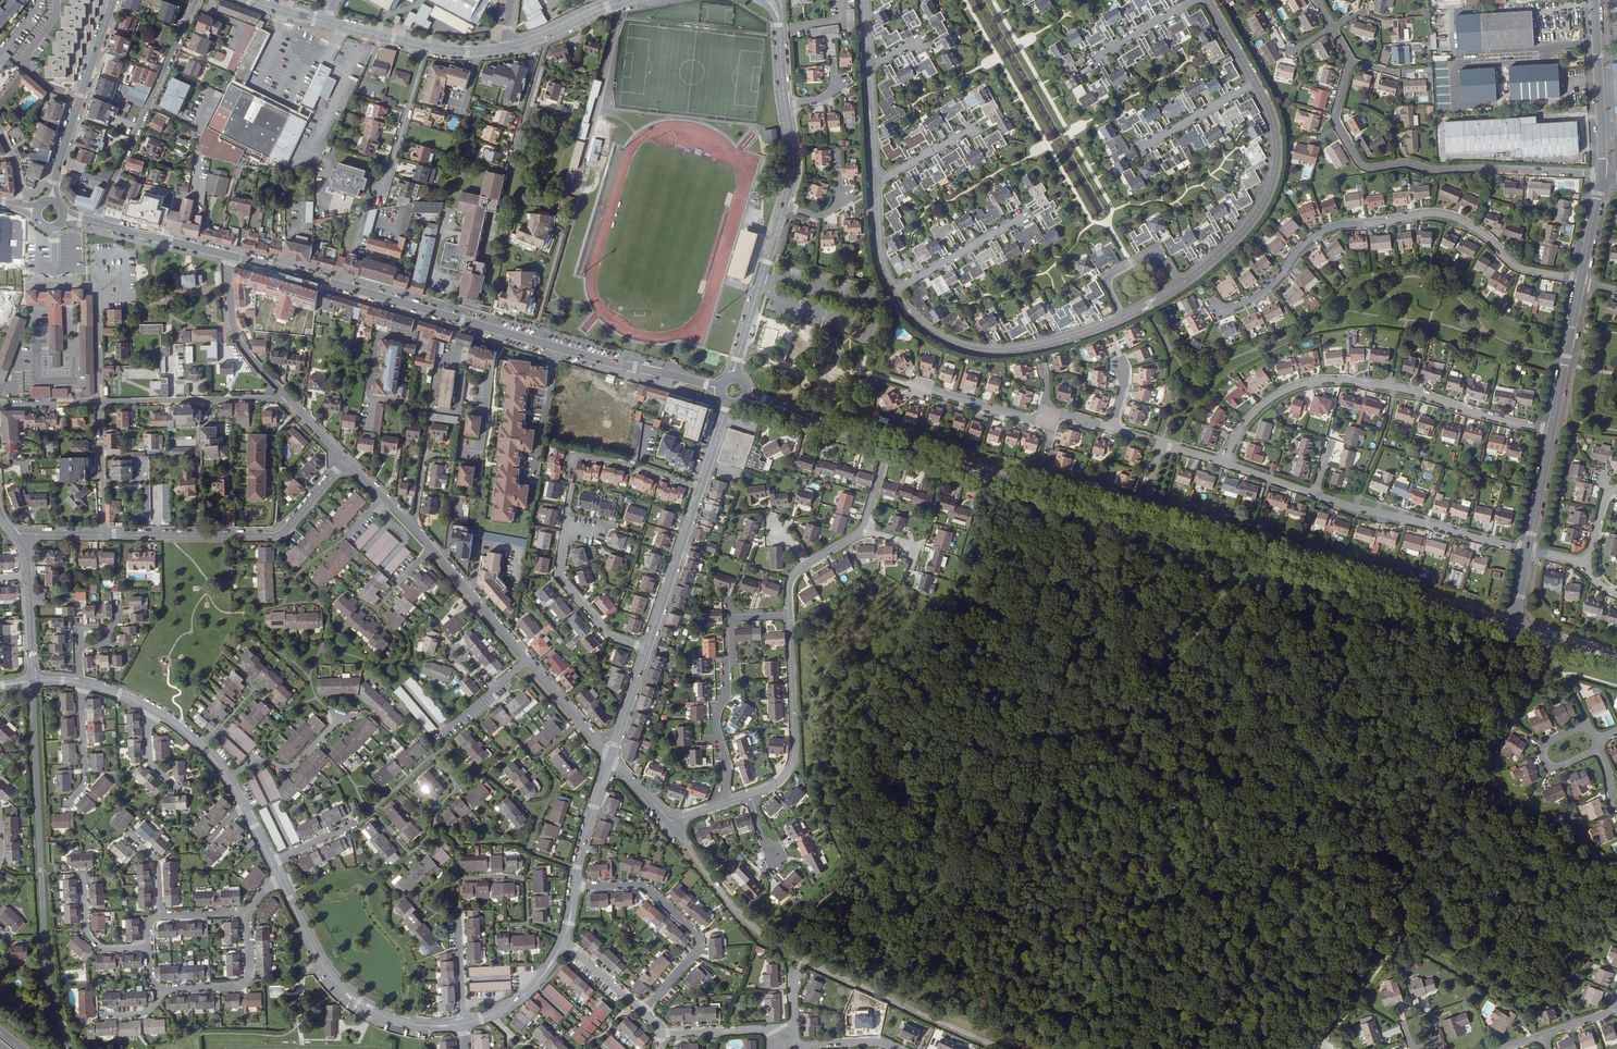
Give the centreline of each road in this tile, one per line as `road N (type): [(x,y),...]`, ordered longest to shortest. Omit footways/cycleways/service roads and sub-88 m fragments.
road 1 (secondary): [(231,256),(724,388)]
road 2 (residential): [(1581,279),(1519,267),(1475,228),(1428,214),(1322,231),(1263,292),(1225,311),(1214,307)]
road 3 (track): [(672,821),(756,931),(1000,1048)]
road 4 (secondary): [(1139,520),(1513,626)]
road 5 (residential): [(1551,430),(1404,390),(1322,381),(1258,410),(1225,463)]
road 6 (residential): [(1601,174),(1368,167),(1337,119),(1351,61)]
road 7 (tertiary): [(48,980),(32,681)]
road 8 (residential): [(103,535),(274,537),(346,461)]
road 9 (secondary): [(888,446),(1139,520)]
road 10 (residential): [(279,878),(317,955),(352,996),(400,1021),(463,1024)]
road 11 (residential): [(892,293),(926,330),(982,351),(1047,344),(1123,318)]
road 12 (residential): [(197,0),(95,223)]
road 13 (residential): [(1180,285),(1234,240),(1268,193),(1276,138),(1255,83)]
road 14 (residential): [(575,887),(641,886),(697,935),(696,952),(642,1012)]
road 15 (residential): [(1528,550),(1315,495)]
road 16 (residential): [(748,796),(780,780),(793,757),(788,616)]
road 17 (residential): [(647,649),(609,637),(559,576),(567,528),(597,534)]
road 18 (residential): [(731,619),(732,657),(716,724),(728,773),(717,806)]
road 19 (residential): [(99,403),(284,395)]
road 20 (residential): [(784,207),(733,380)]
road 21 (unclassified): [(1601,174),(1594,0)]
road 22 (residential): [(647,649),(700,489)]
road 23 (residential): [(360,715),(339,721),(292,768),(259,763),(228,779)]
road 24 (residential): [(284,395),(236,334),(231,256)]
road 25 (secondary): [(743,396),(888,446)]
road 26 (residential): [(162,990),(245,983),(245,914)]
road 27 (residential): [(378,192),(426,48)]
road 28 (residential): [(1023,217),(892,293)]
road 29 (unclassified): [(1551,430),(1580,284)]
road 30 (residential): [(431,547),(526,660)]
road 31 (residential): [(700,489),(573,453),(570,466)]
road 32 (residential): [(1180,285),(1159,250),(1105,281),(1123,318)]
road 33 (residential): [(1048,417),(1026,419),(909,385)]
road 34 (secondary): [(95,223),(231,256)]
road 35 (residential): [(80,99),(49,86),(26,62),(56,15),(56,0)]
road 36 (residential): [(509,169),(543,37)]
road 37 (residential): [(463,1024),(527,992),(563,939)]
road 38 (residential): [(610,760),(672,821),(717,806)]
road 39 (residential): [(103,535),(99,403)]
road 40 (residential): [(575,887),(610,760)]
road 41 (residential): [(526,660),(610,760)]
road 42 (residential): [(1144,147),(1255,83)]
road 43 (residential): [(84,876),(90,937),(105,949),(149,947)]
road 44 (residential): [(67,803),(85,779),(80,685)]
road 45 (unclassified): [(1528,550),(1551,430)]
road 46 (residential): [(1597,750),(1556,768),(1544,761),(1545,744),(1587,725)]

